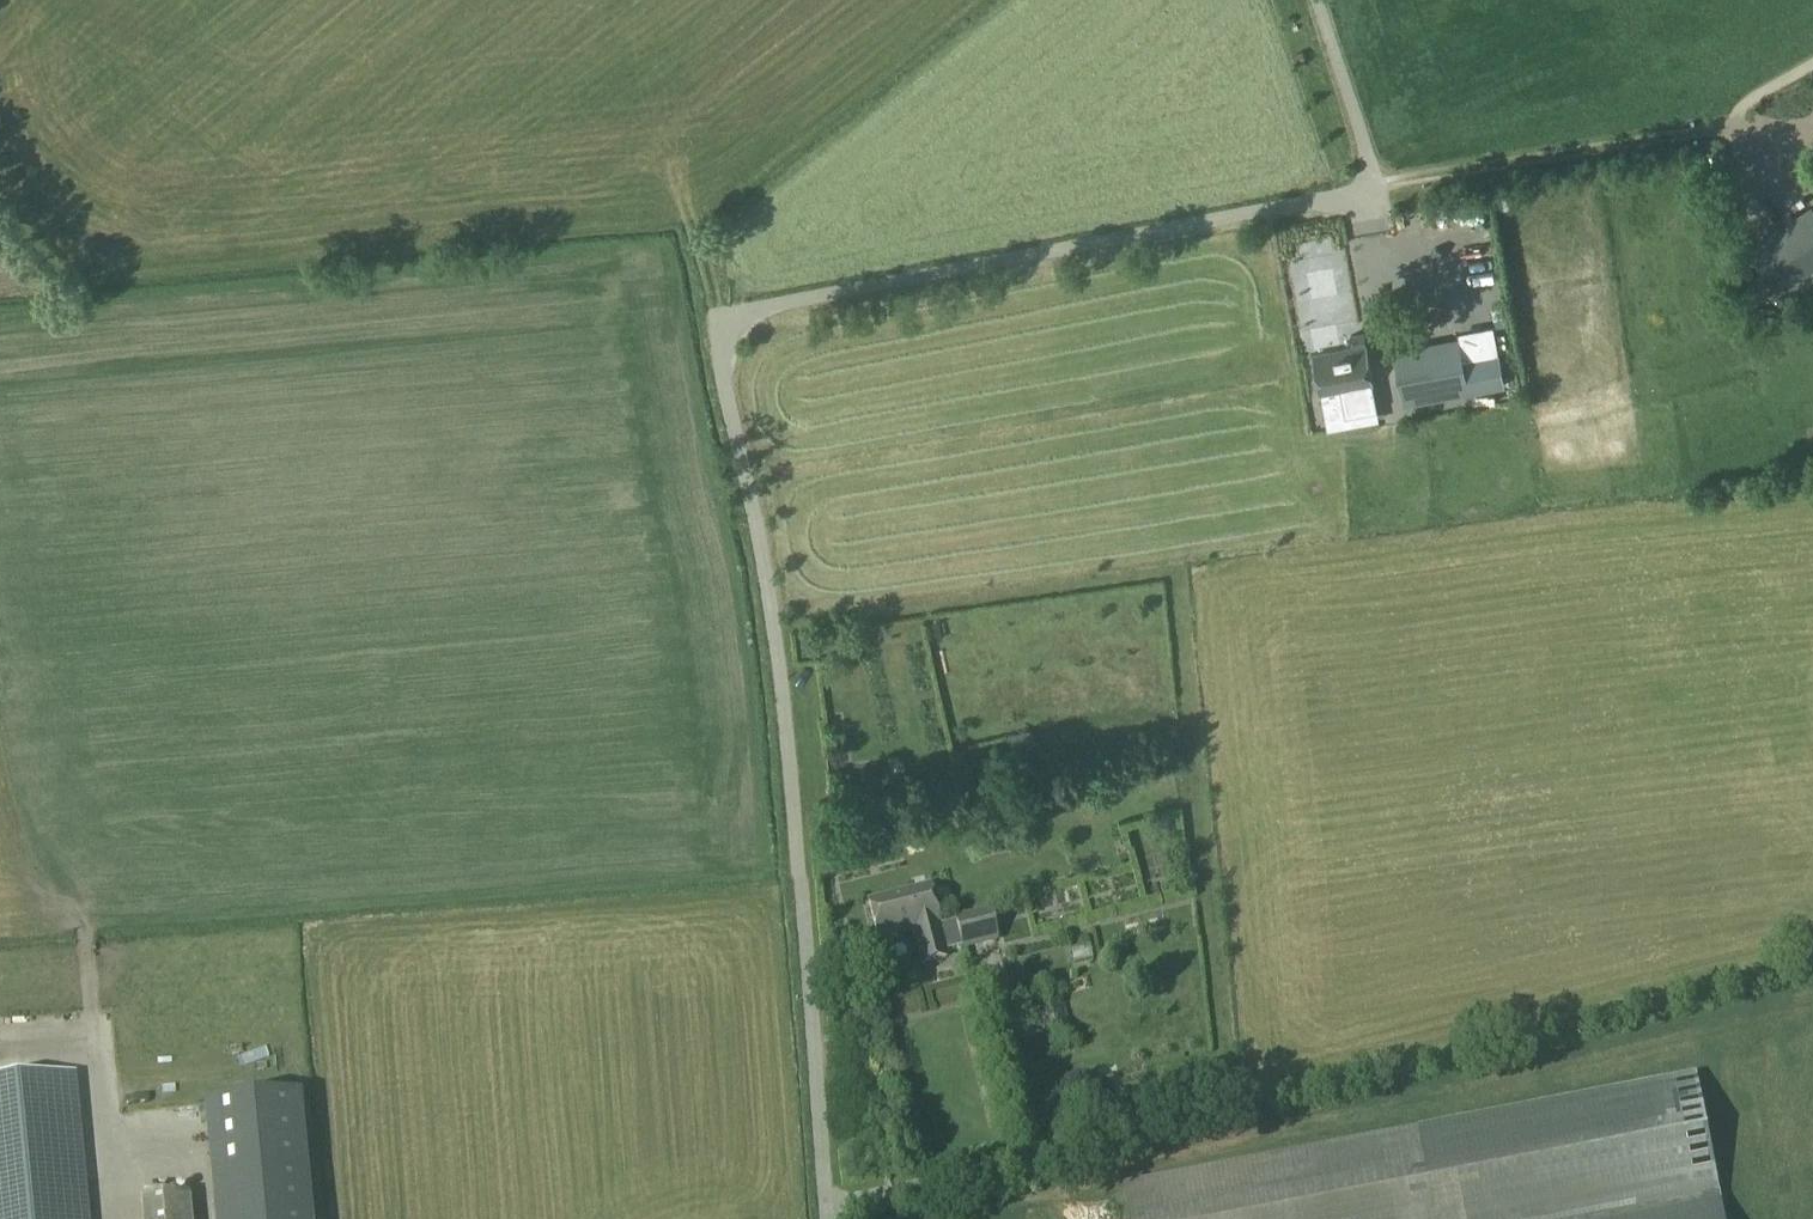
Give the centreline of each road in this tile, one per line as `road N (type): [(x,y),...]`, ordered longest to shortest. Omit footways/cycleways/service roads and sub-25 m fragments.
road 1 (residential): [(825,1218),(795,814),(762,552),(724,360),(728,335),(754,313),(781,305),(1676,133)]

